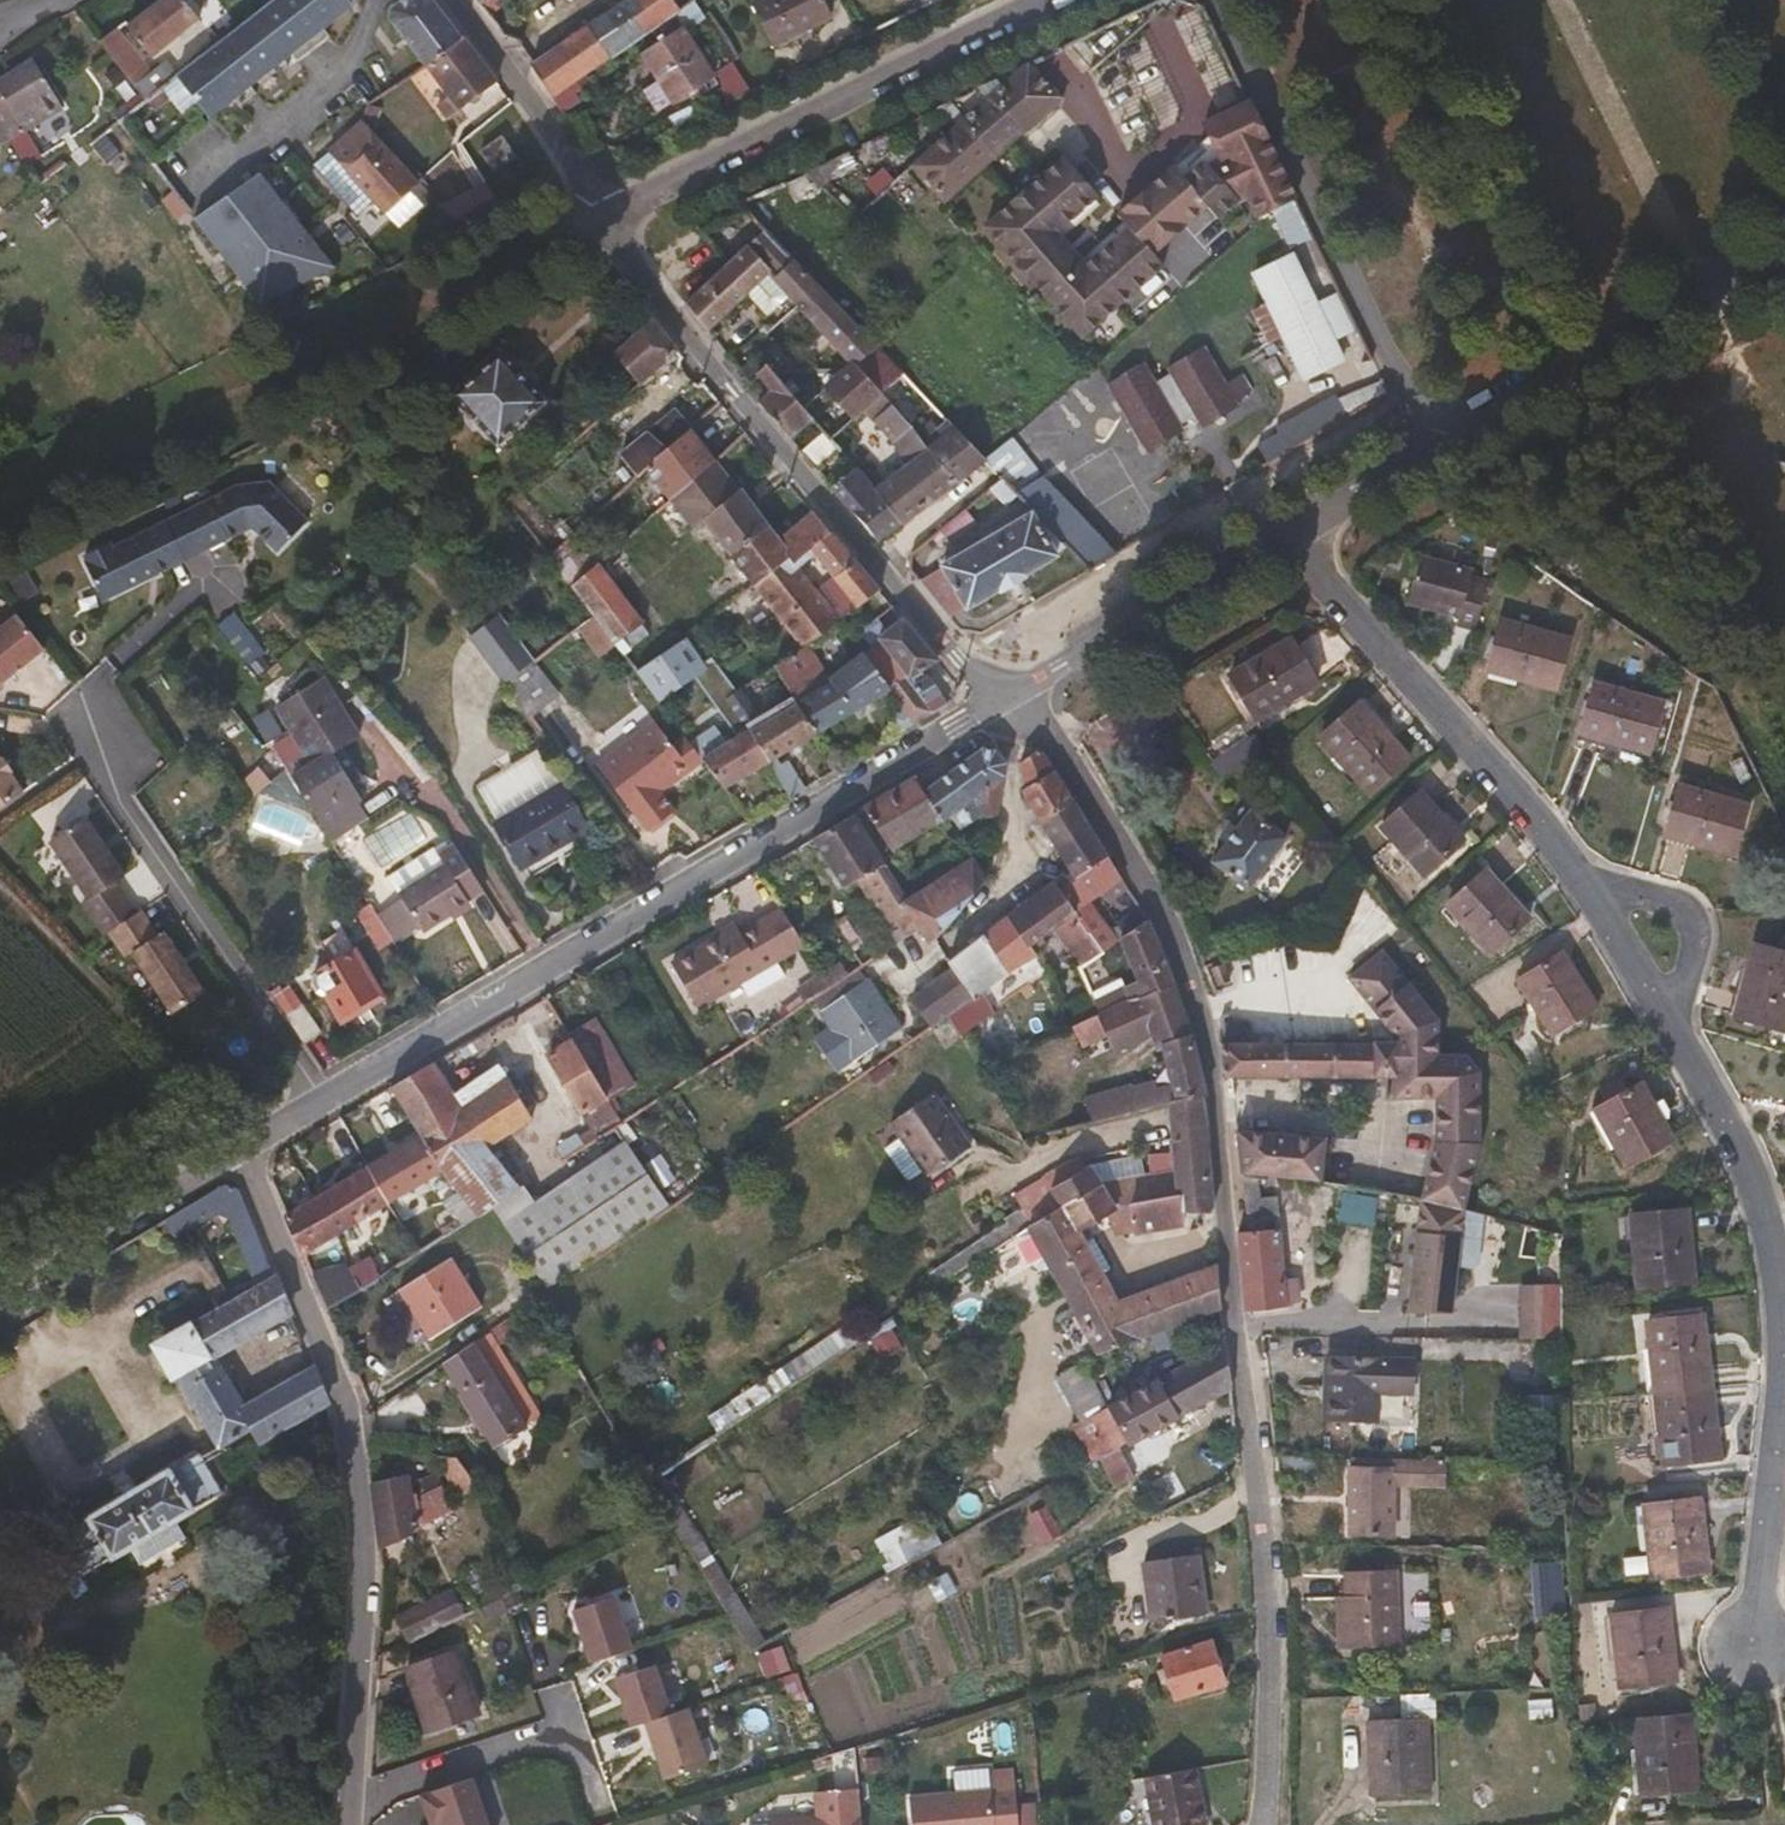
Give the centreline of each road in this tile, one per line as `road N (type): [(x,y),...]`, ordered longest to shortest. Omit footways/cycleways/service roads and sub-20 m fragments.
road 1 (residential): [(1013,704),(1145,881),(1203,1020),(1271,1616),(1264,1824)]
road 2 (residential): [(329,1100),(1013,704)]
road 3 (residential): [(241,1148),(366,1455),(354,1801)]
road 4 (track): [(0,506),(597,224)]
road 5 (residential): [(216,579),(102,677),(84,731),(104,777),(329,1100)]
road 6 (residential): [(597,224),(729,394),(961,659),(1013,704)]
road 7 (residential): [(1038,0),(597,224)]
road 8 (residential): [(1438,427),(1407,384),(1209,0)]
road 9 (residential): [(1290,528),(1323,582),(1553,842),(1575,879)]
road 10 (residential): [(1438,427),(1784,228)]
road 11 (residential): [(1013,704),(1290,528)]
road 12 (residential): [(1664,1027),(1740,1149),(1769,1217),(1784,1324)]
road 13 (residential): [(0,1291),(241,1148)]
road 14 (residential): [(461,0),(502,52),(597,224)]
road 15 (residential): [(1784,1409),(1753,1646)]
road 16 (residential): [(1664,1027),(1689,979),(1697,936),(1685,915),(1575,879)]
road 17 (residential): [(354,1801),(567,1725)]
road 18 (residential): [(1290,528),(1438,427)]
road 19 (residential): [(1575,879),(1664,1027)]

